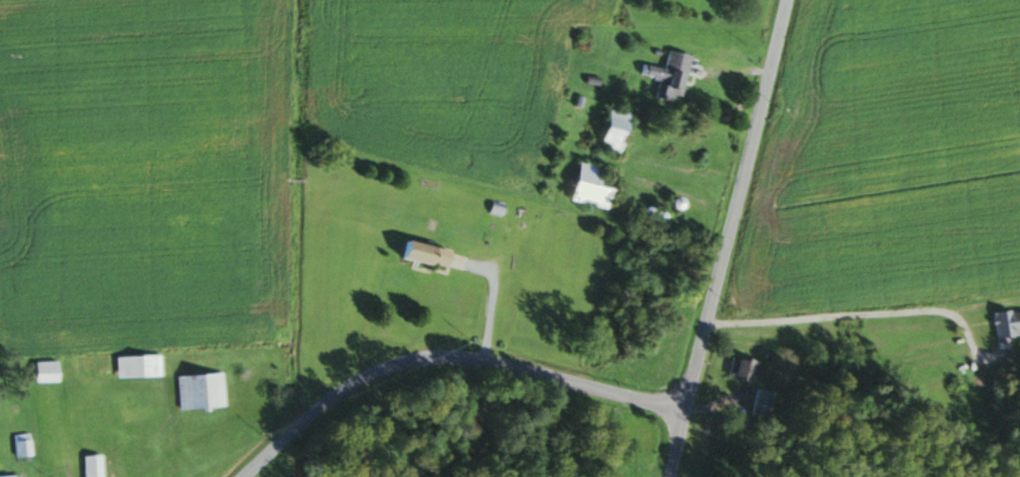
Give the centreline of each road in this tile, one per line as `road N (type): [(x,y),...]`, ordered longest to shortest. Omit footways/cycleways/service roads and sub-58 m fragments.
road 1 (residential): [(668,476),(787,0)]
road 2 (residential): [(249,476),(312,420),(413,365),(458,365),(681,415)]

